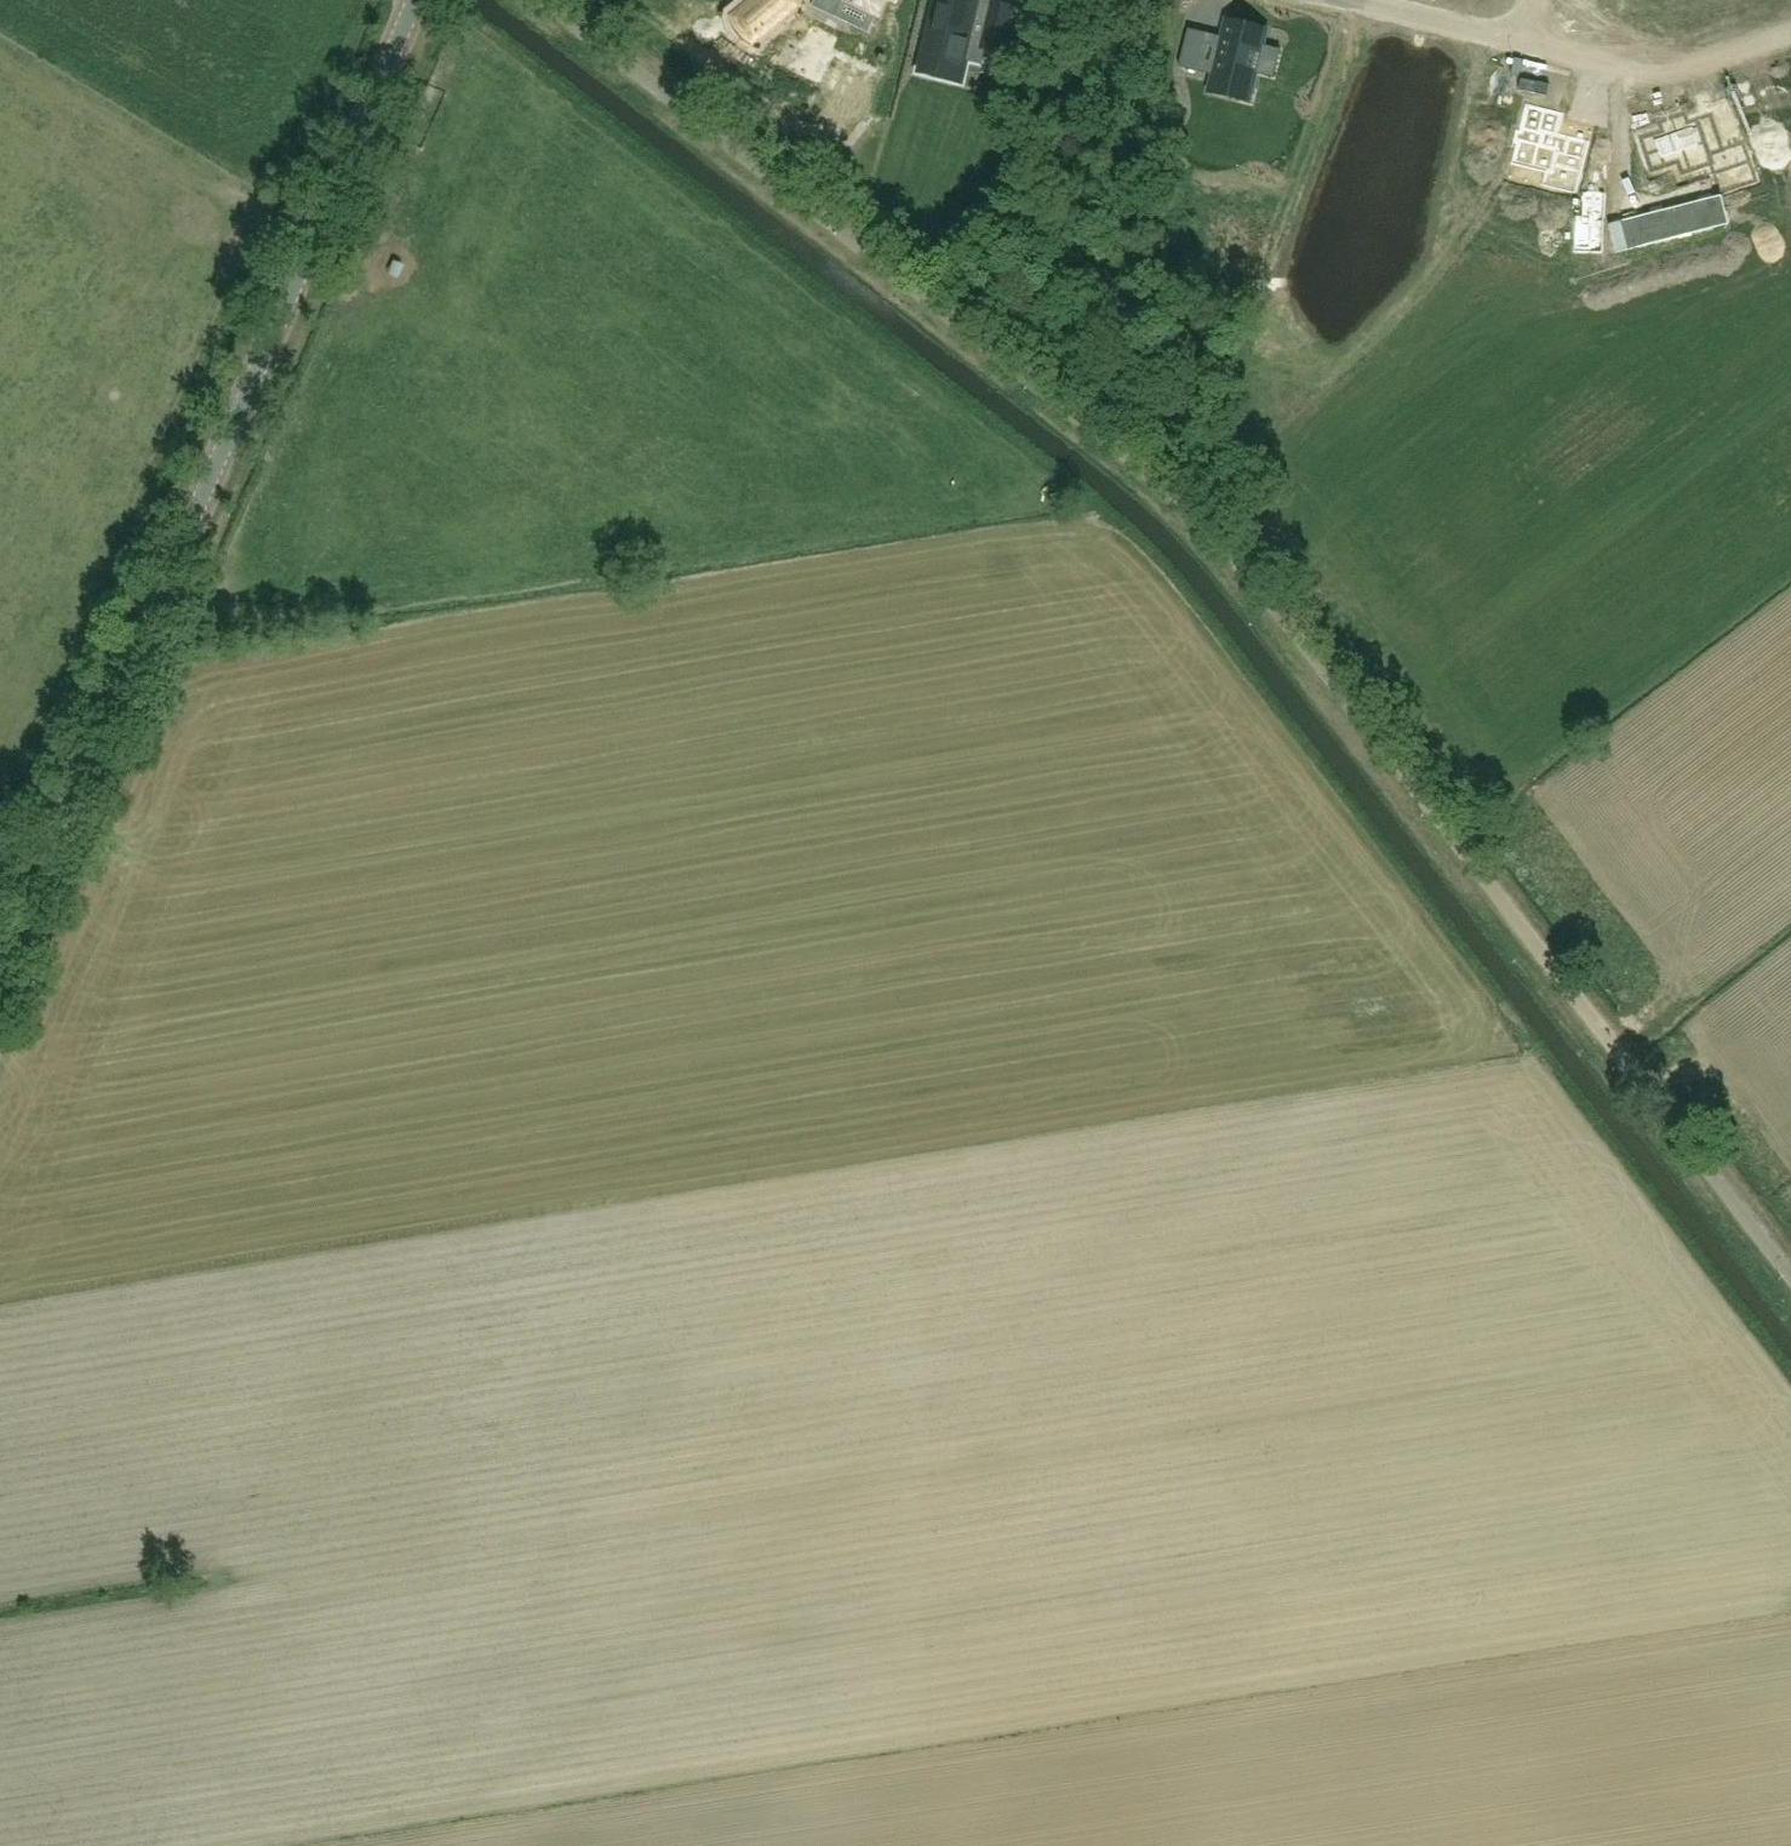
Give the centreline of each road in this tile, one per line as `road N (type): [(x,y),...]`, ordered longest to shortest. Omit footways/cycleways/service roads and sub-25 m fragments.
road 1 (tertiary): [(0,956),(414,0)]
road 2 (residential): [(1790,34),(1666,77),(1527,43)]
road 3 (residential): [(1527,43),(1353,0)]

